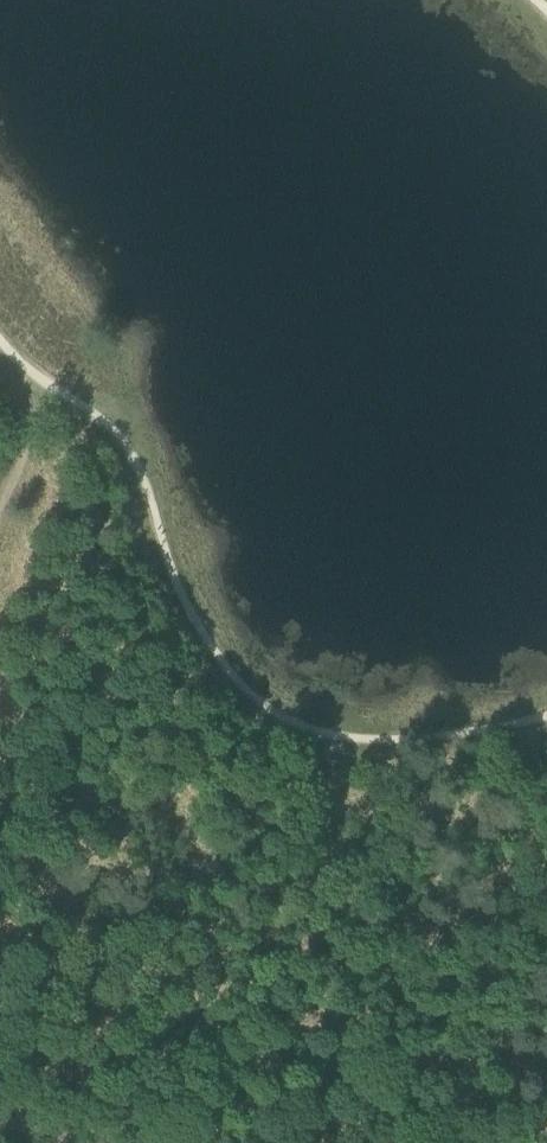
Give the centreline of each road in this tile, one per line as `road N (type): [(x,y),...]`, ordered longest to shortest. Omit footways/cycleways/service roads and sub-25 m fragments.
road 1 (track): [(546,714),(497,732),(379,747),(291,733),(227,683),(165,583),(131,462),(112,433),(35,378)]

